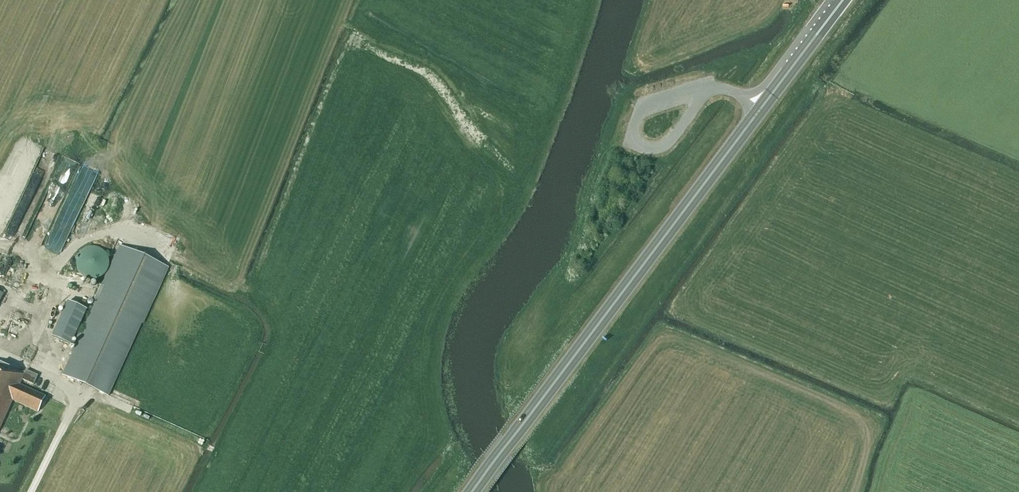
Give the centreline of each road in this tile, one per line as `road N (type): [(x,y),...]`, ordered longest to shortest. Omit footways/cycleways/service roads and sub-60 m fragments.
road 1 (trunk): [(471,491),(842,0)]
road 2 (track): [(854,491),(866,433),(855,415),(680,336),(649,351),(554,491)]
road 3 (track): [(76,399),(36,355),(65,286),(40,261),(0,244)]

